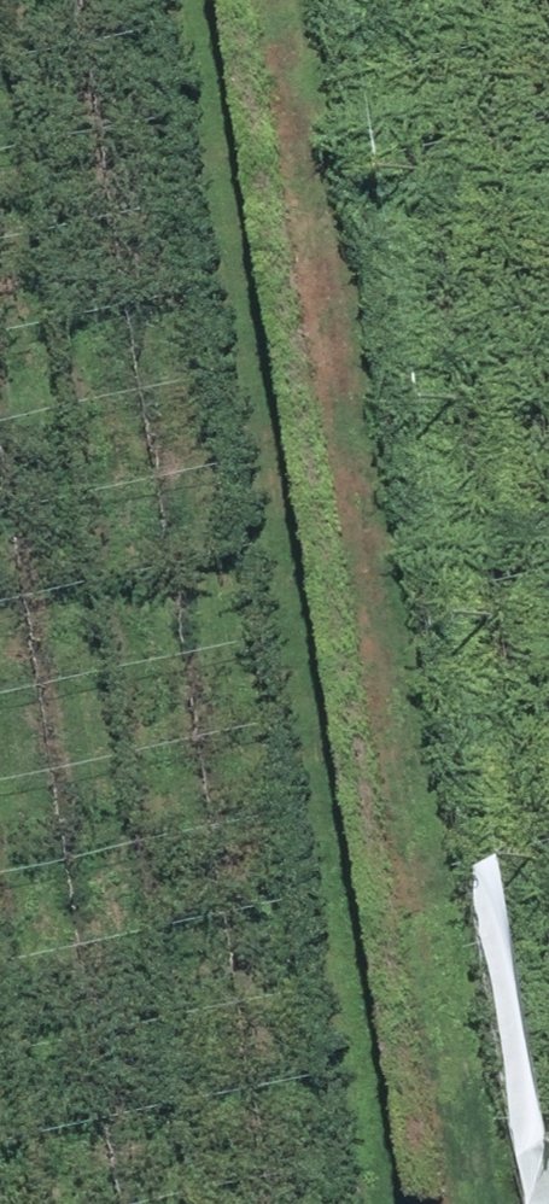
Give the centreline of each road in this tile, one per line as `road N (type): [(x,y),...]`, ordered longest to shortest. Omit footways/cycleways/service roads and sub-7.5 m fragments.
road 1 (track): [(233,0),(431,1203)]
road 2 (track): [(311,0),(504,1203)]

